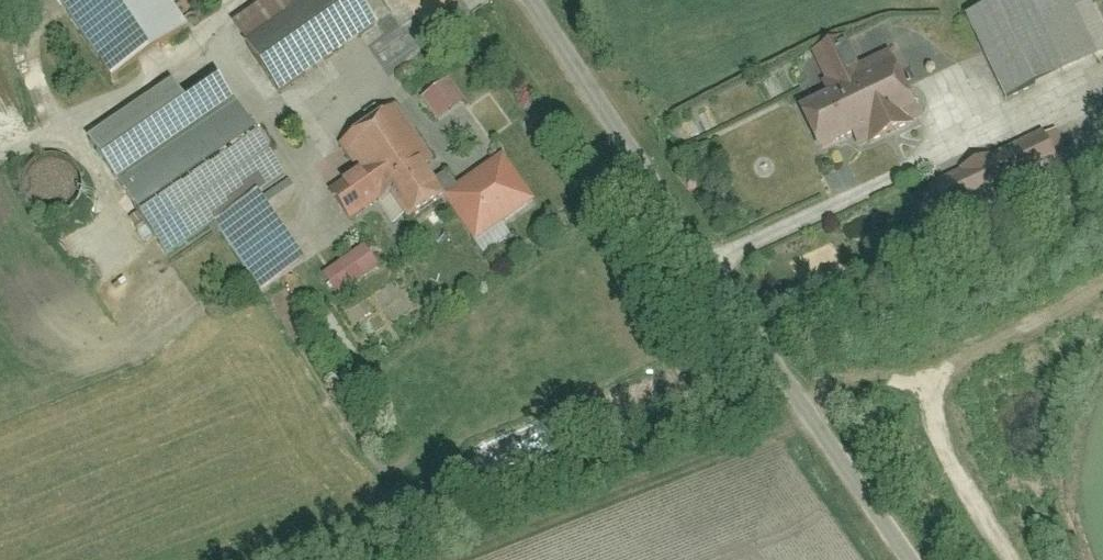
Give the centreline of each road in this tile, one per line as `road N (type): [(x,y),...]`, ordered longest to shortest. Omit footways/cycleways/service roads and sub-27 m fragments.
road 1 (track): [(1102,288),(932,356),(809,416),(445,559)]
road 2 (unclassified): [(910,559),(531,0)]

